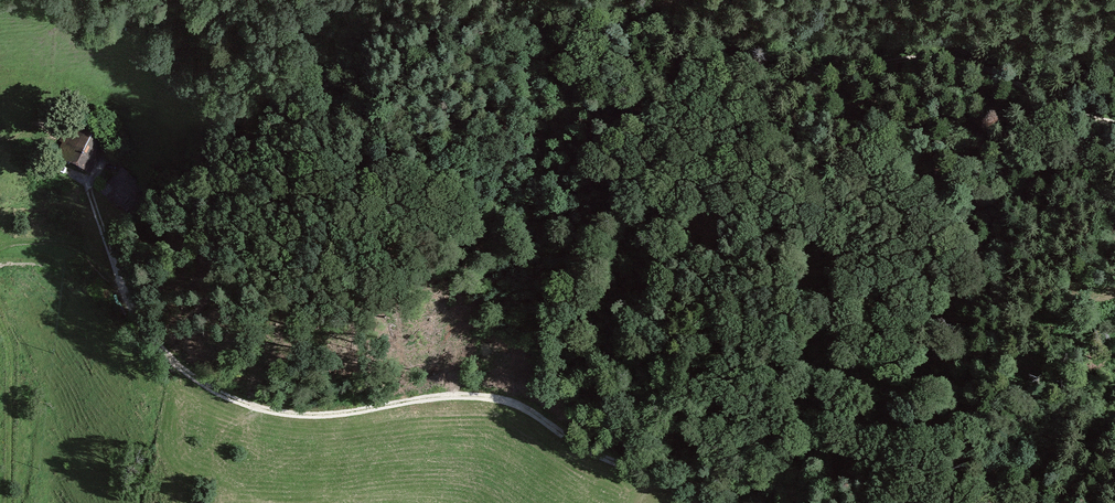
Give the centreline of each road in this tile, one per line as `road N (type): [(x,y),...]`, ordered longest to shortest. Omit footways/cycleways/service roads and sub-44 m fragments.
road 1 (track): [(802,502),(768,483),(632,469),(501,400),(446,396),(314,416),(249,406),(193,381),(136,317),(88,181)]
road 2 (track): [(1114,123),(950,57),(831,72),(798,63),(746,0)]
road 3 (track): [(0,325),(13,365),(11,502)]
road 4 (track): [(126,290),(67,246),(17,241),(0,248)]

